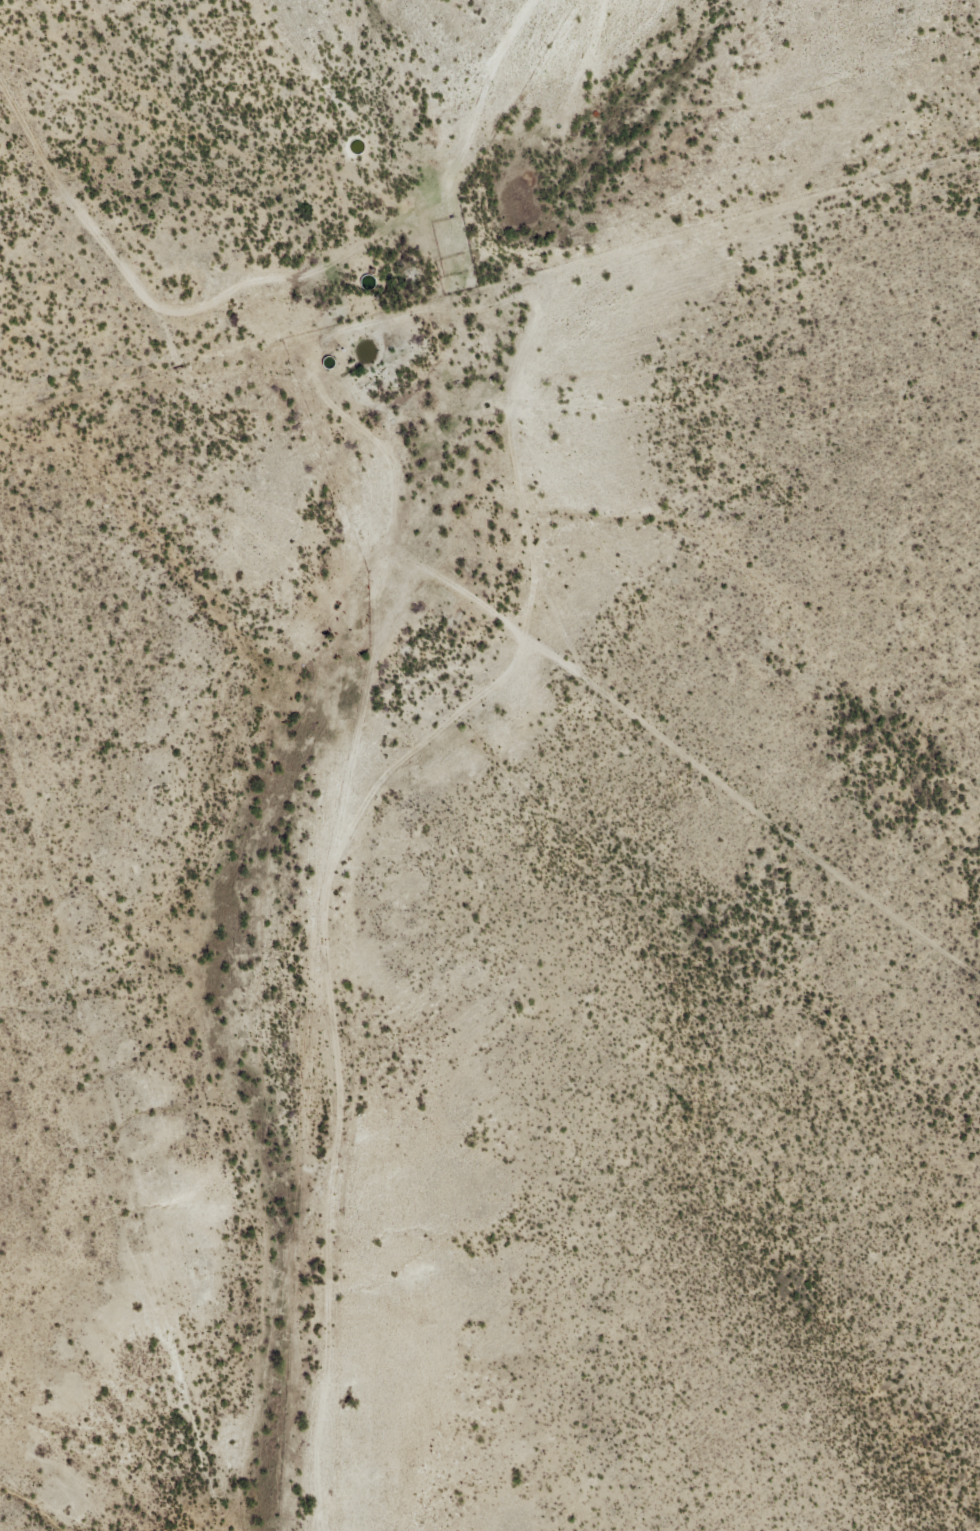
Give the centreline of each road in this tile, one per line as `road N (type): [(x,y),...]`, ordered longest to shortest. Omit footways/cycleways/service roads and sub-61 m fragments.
road 1 (track): [(399,528),(359,534),(293,518),(208,460),(168,315),(60,188),(0,71)]
road 2 (track): [(133,0),(325,97),(392,153),(414,157),(418,124),(484,65),(538,0)]
road 3 (track): [(0,415),(188,370)]

